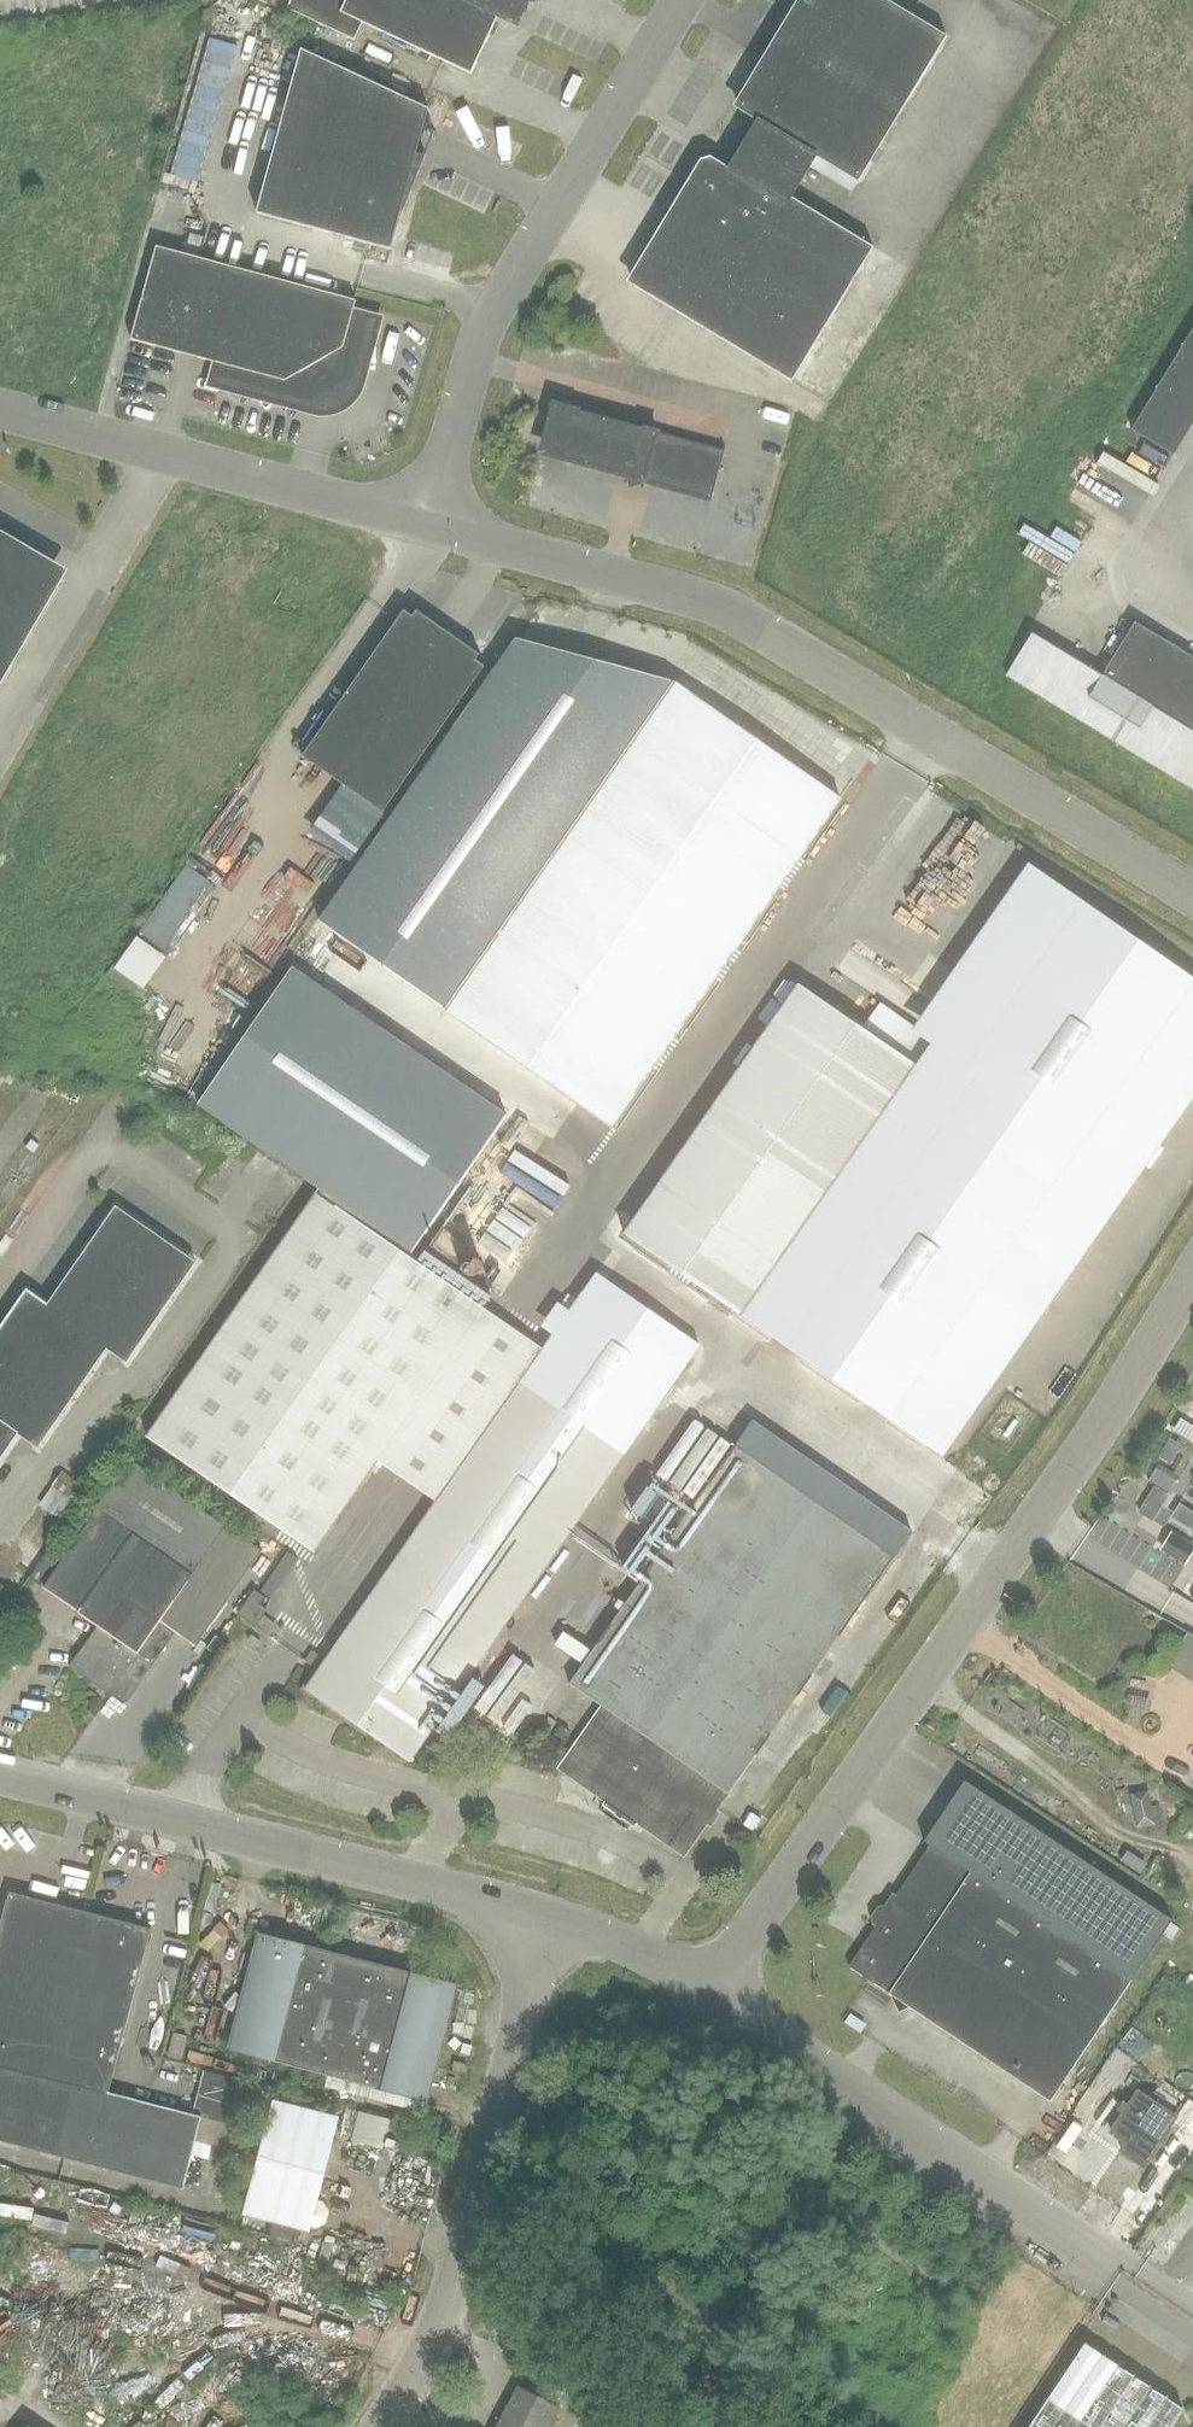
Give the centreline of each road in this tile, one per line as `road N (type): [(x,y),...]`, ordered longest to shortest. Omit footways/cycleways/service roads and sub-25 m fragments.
road 1 (unclassified): [(720,1993),(972,1631),(1192,1274)]
road 2 (unclassified): [(1192,895),(711,604),(431,529)]
road 3 (unclassified): [(687,0),(499,311),(431,529)]
road 4 (unclassified): [(546,1916),(0,1773)]
road 5 (unclassified): [(395,2426),(456,2287),(546,1916)]
road 6 (unclassified): [(431,529),(0,411)]
road 7 (unclassified): [(1082,2242),(720,1993)]
road 8 (unclassified): [(720,1993),(647,1954),(546,1916)]

